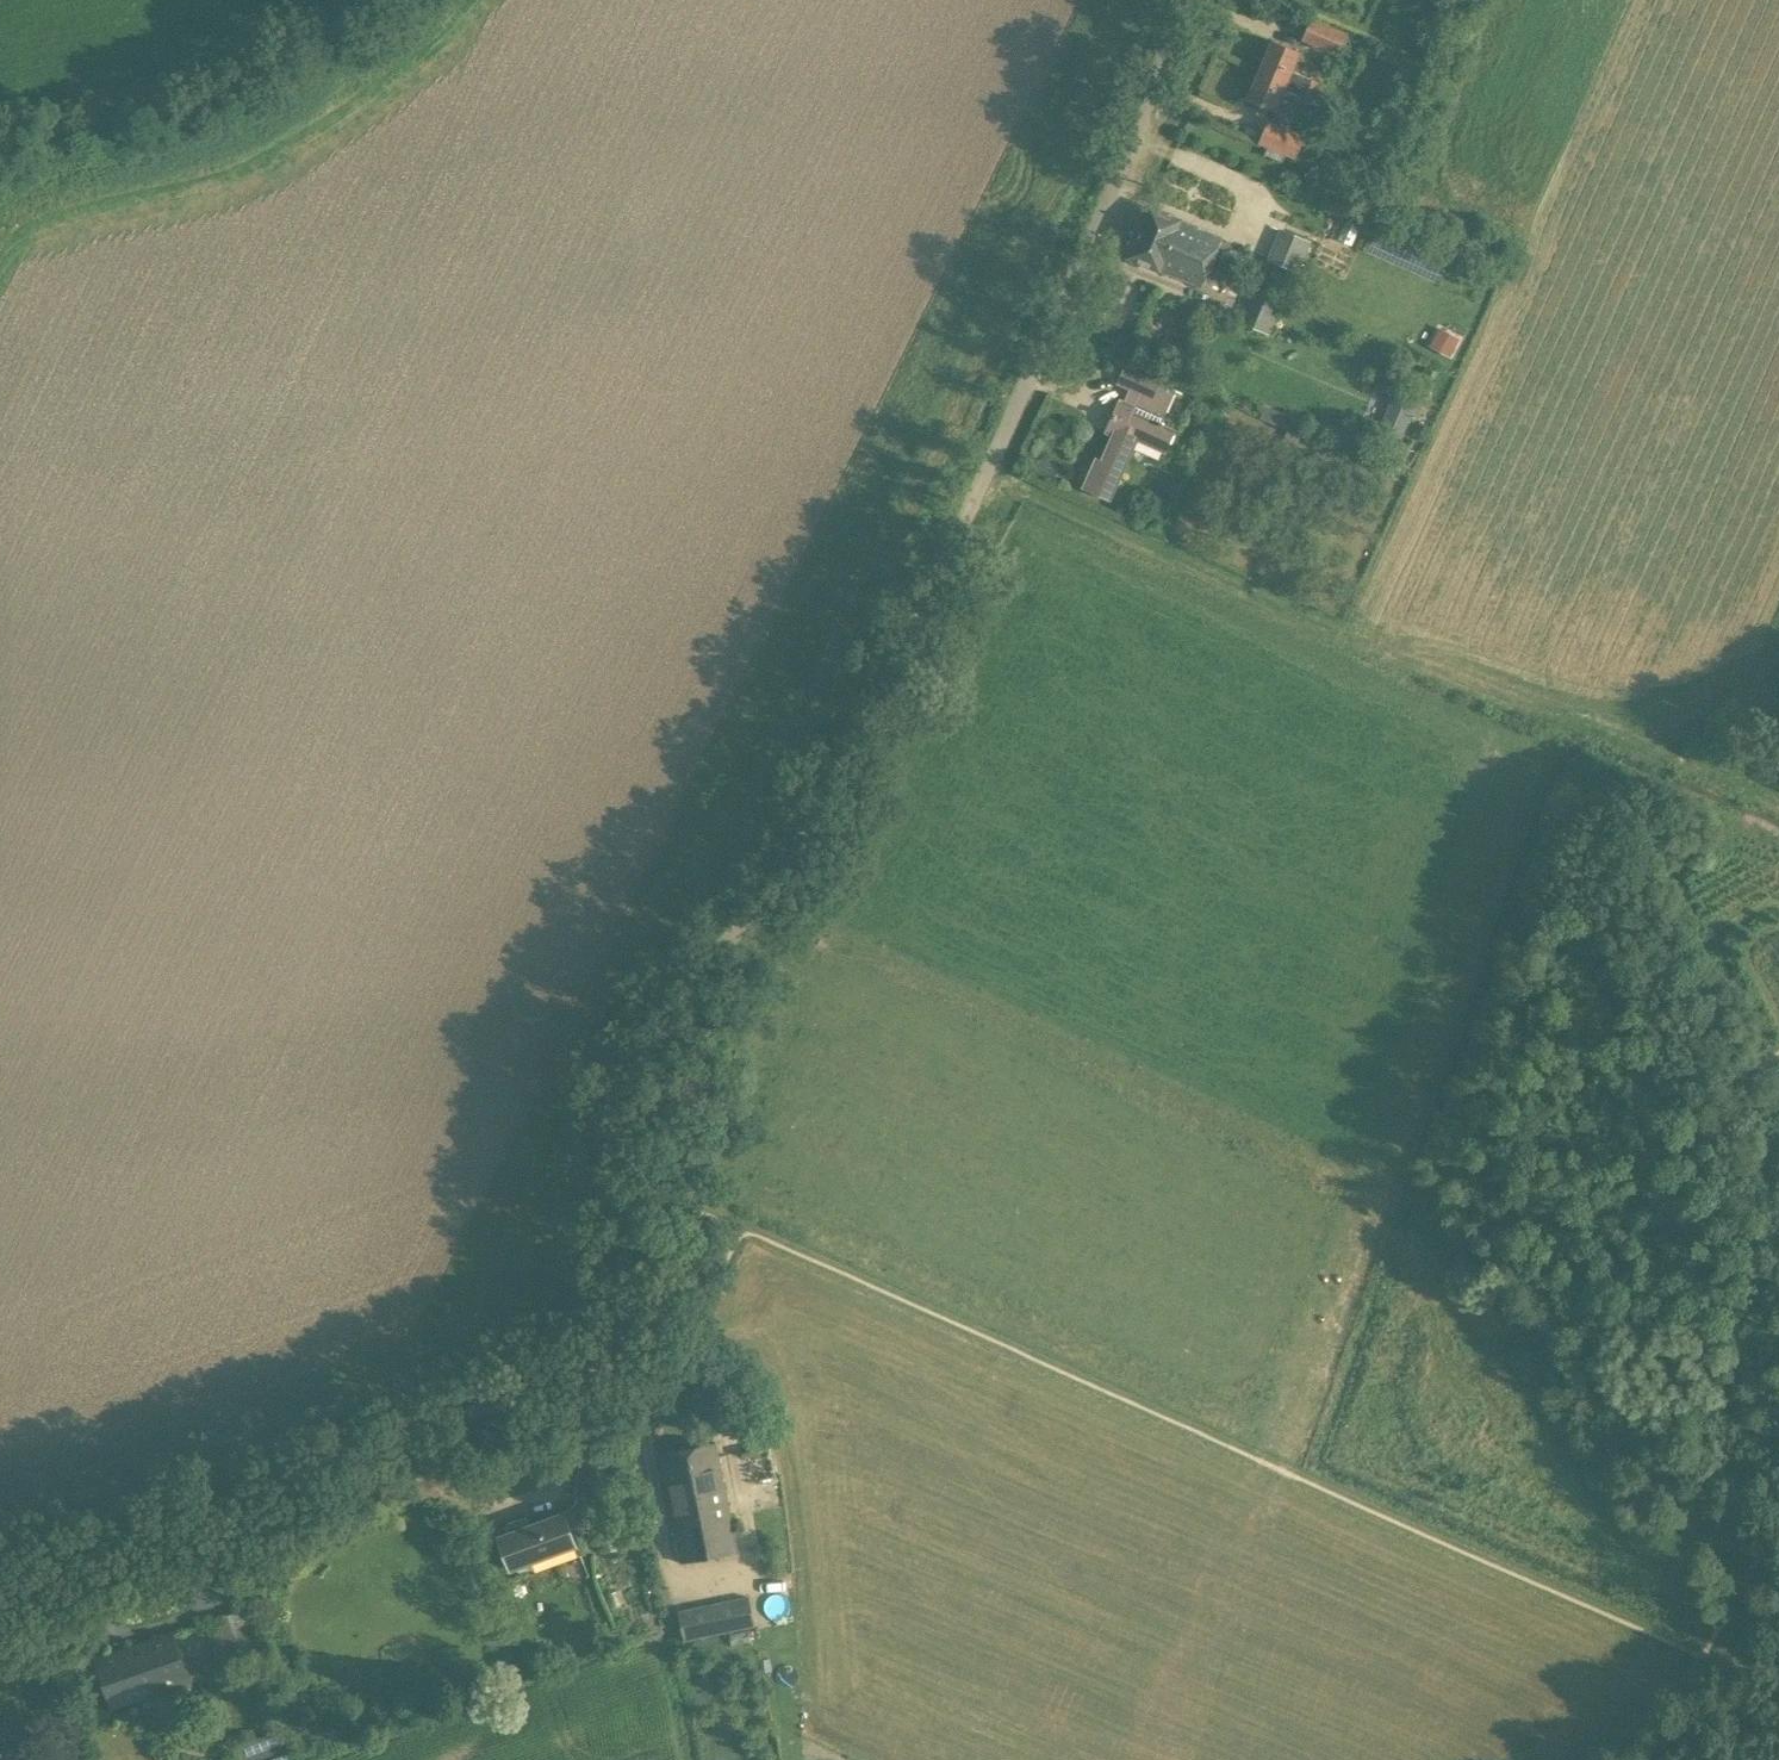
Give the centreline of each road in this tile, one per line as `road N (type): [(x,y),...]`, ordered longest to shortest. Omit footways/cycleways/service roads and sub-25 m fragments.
road 1 (unclassified): [(0,1586),(579,1373),(628,1340),(612,1167),(632,1061),(764,897),(836,782),(1112,194),(1187,0)]

